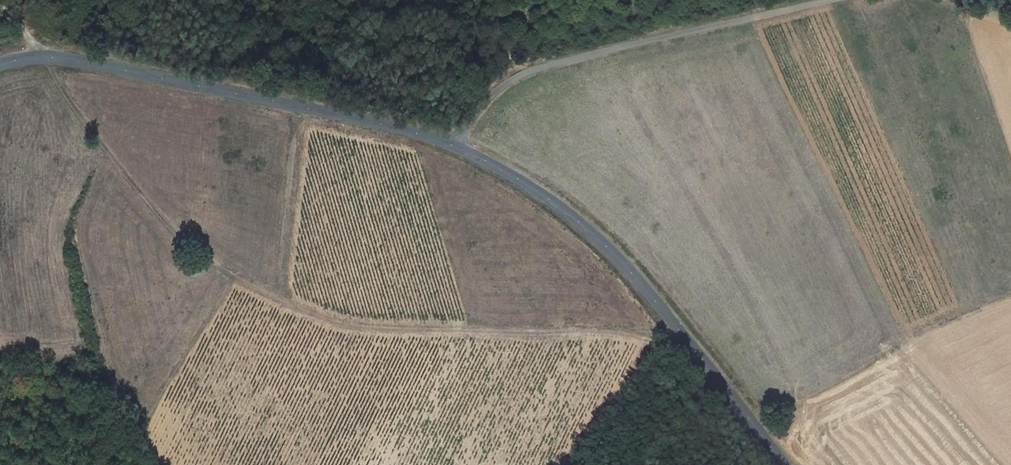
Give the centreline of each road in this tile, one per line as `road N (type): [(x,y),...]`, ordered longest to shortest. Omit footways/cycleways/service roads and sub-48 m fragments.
road 1 (track): [(0,6),(169,225),(237,275),(317,314),(364,326),(596,331),(687,342)]
road 2 (tertiary): [(456,145),(105,64),(44,56),(0,64)]
road 3 (tertiary): [(782,464),(618,255),(530,185),(456,145)]
road 4 (unclassified): [(456,145),(494,93),(543,66),(827,0)]

